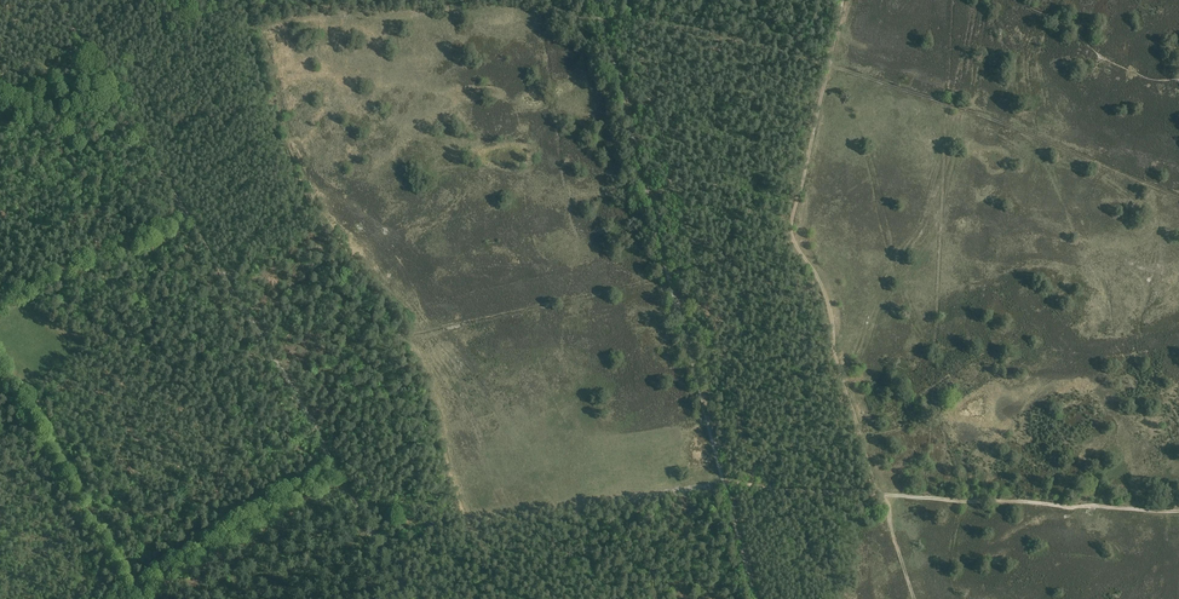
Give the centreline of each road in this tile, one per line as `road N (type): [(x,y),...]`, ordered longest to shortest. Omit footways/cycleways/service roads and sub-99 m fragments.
road 1 (track): [(913,598),(815,283),(787,240),(843,0)]
road 2 (track): [(758,598),(597,0)]
road 3 (track): [(114,94),(413,598)]
road 4 (track): [(723,486),(1178,512)]
road 5 (track): [(128,598),(338,473)]

